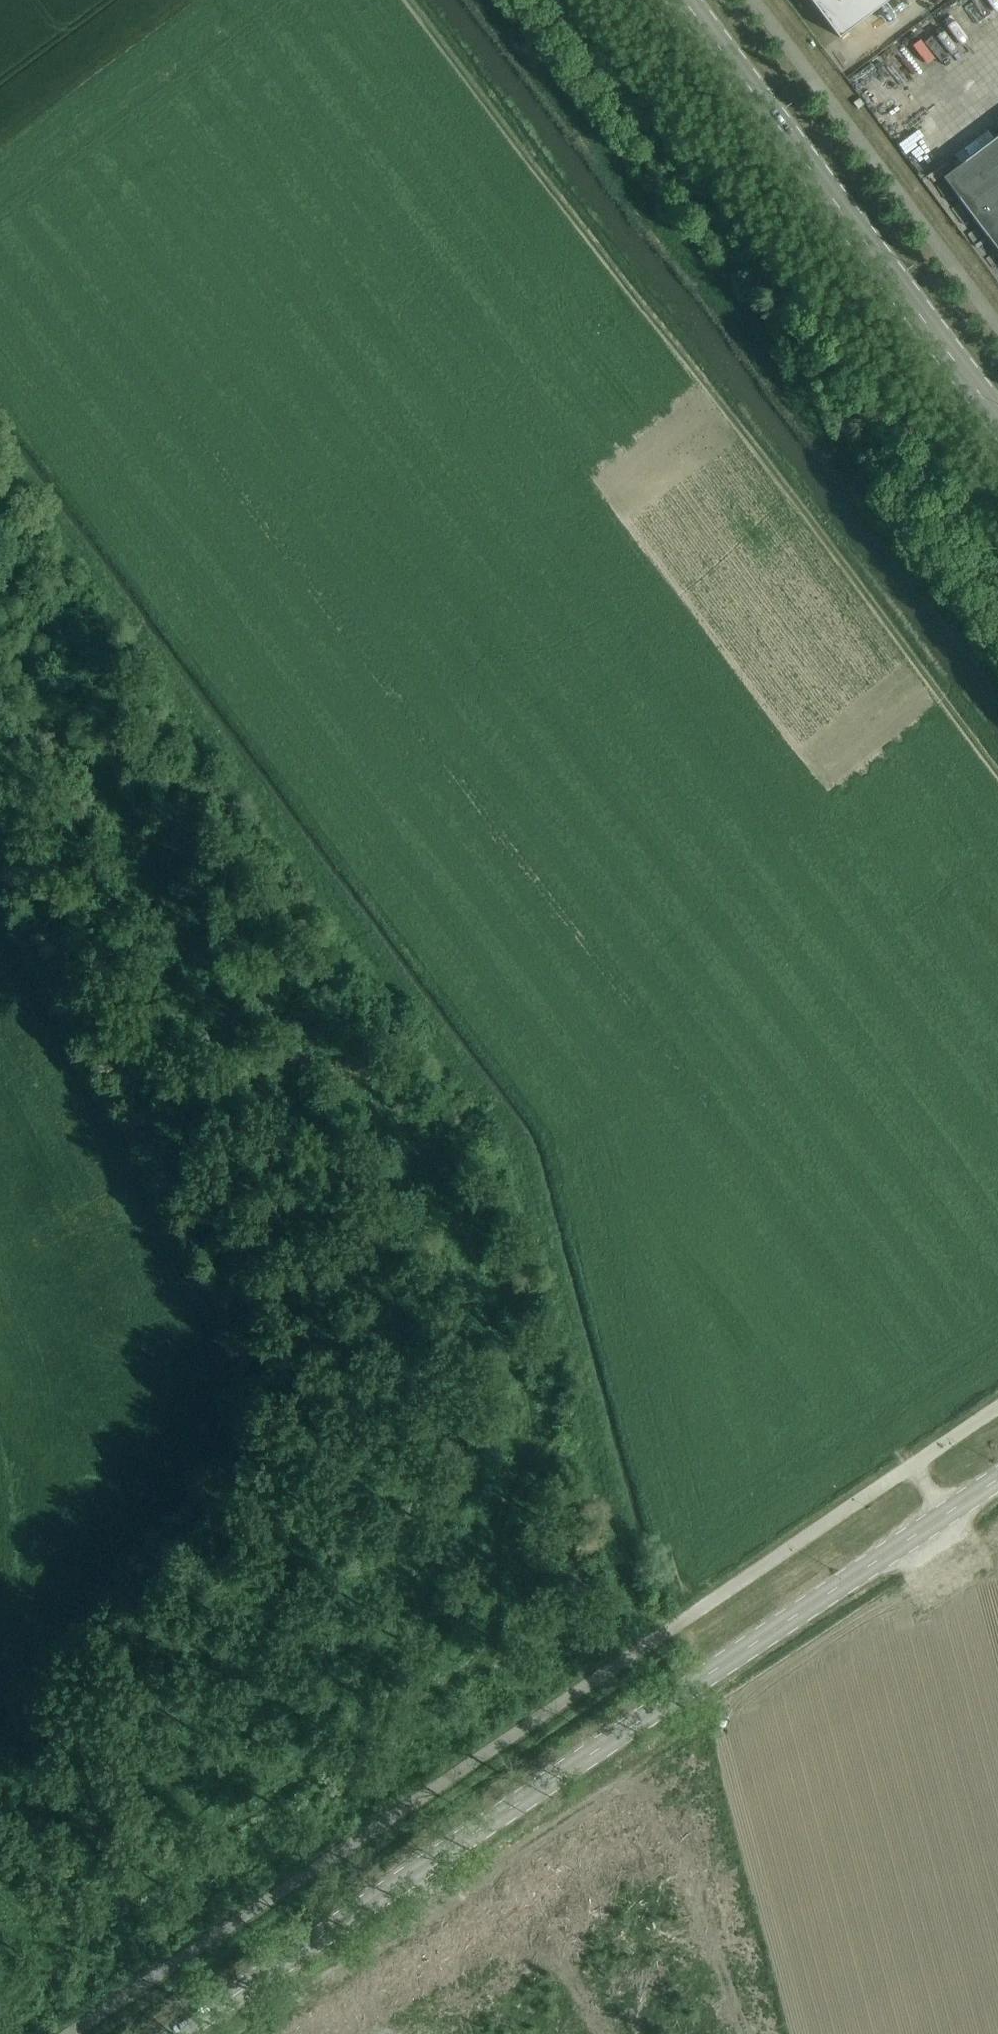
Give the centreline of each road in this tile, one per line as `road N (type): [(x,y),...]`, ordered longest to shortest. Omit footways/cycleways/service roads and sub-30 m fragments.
road 1 (tertiary): [(175,2033),(997,1475)]
road 2 (unclassified): [(997,417),(680,0)]

